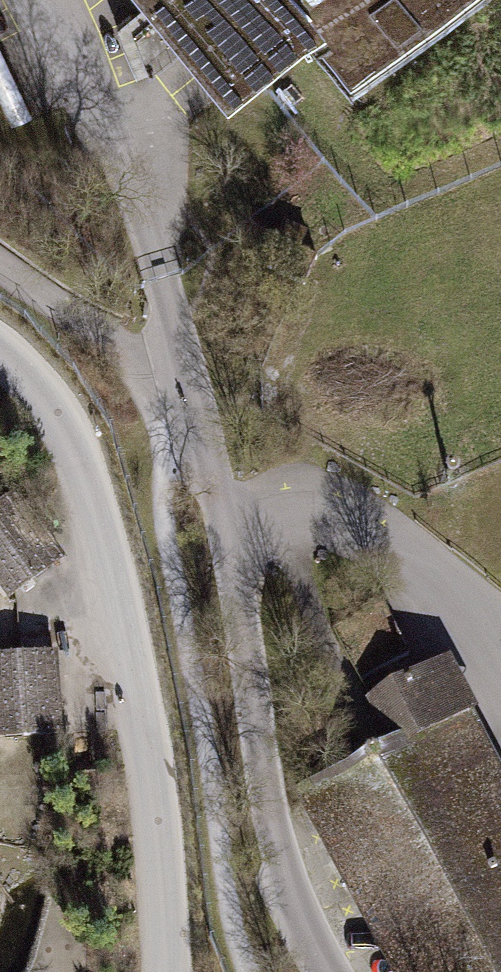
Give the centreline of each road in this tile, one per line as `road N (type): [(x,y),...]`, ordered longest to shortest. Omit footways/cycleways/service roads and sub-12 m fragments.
road 1 (residential): [(325,971),(271,847),(229,527),(187,383)]
road 2 (track): [(0,264),(187,383)]

